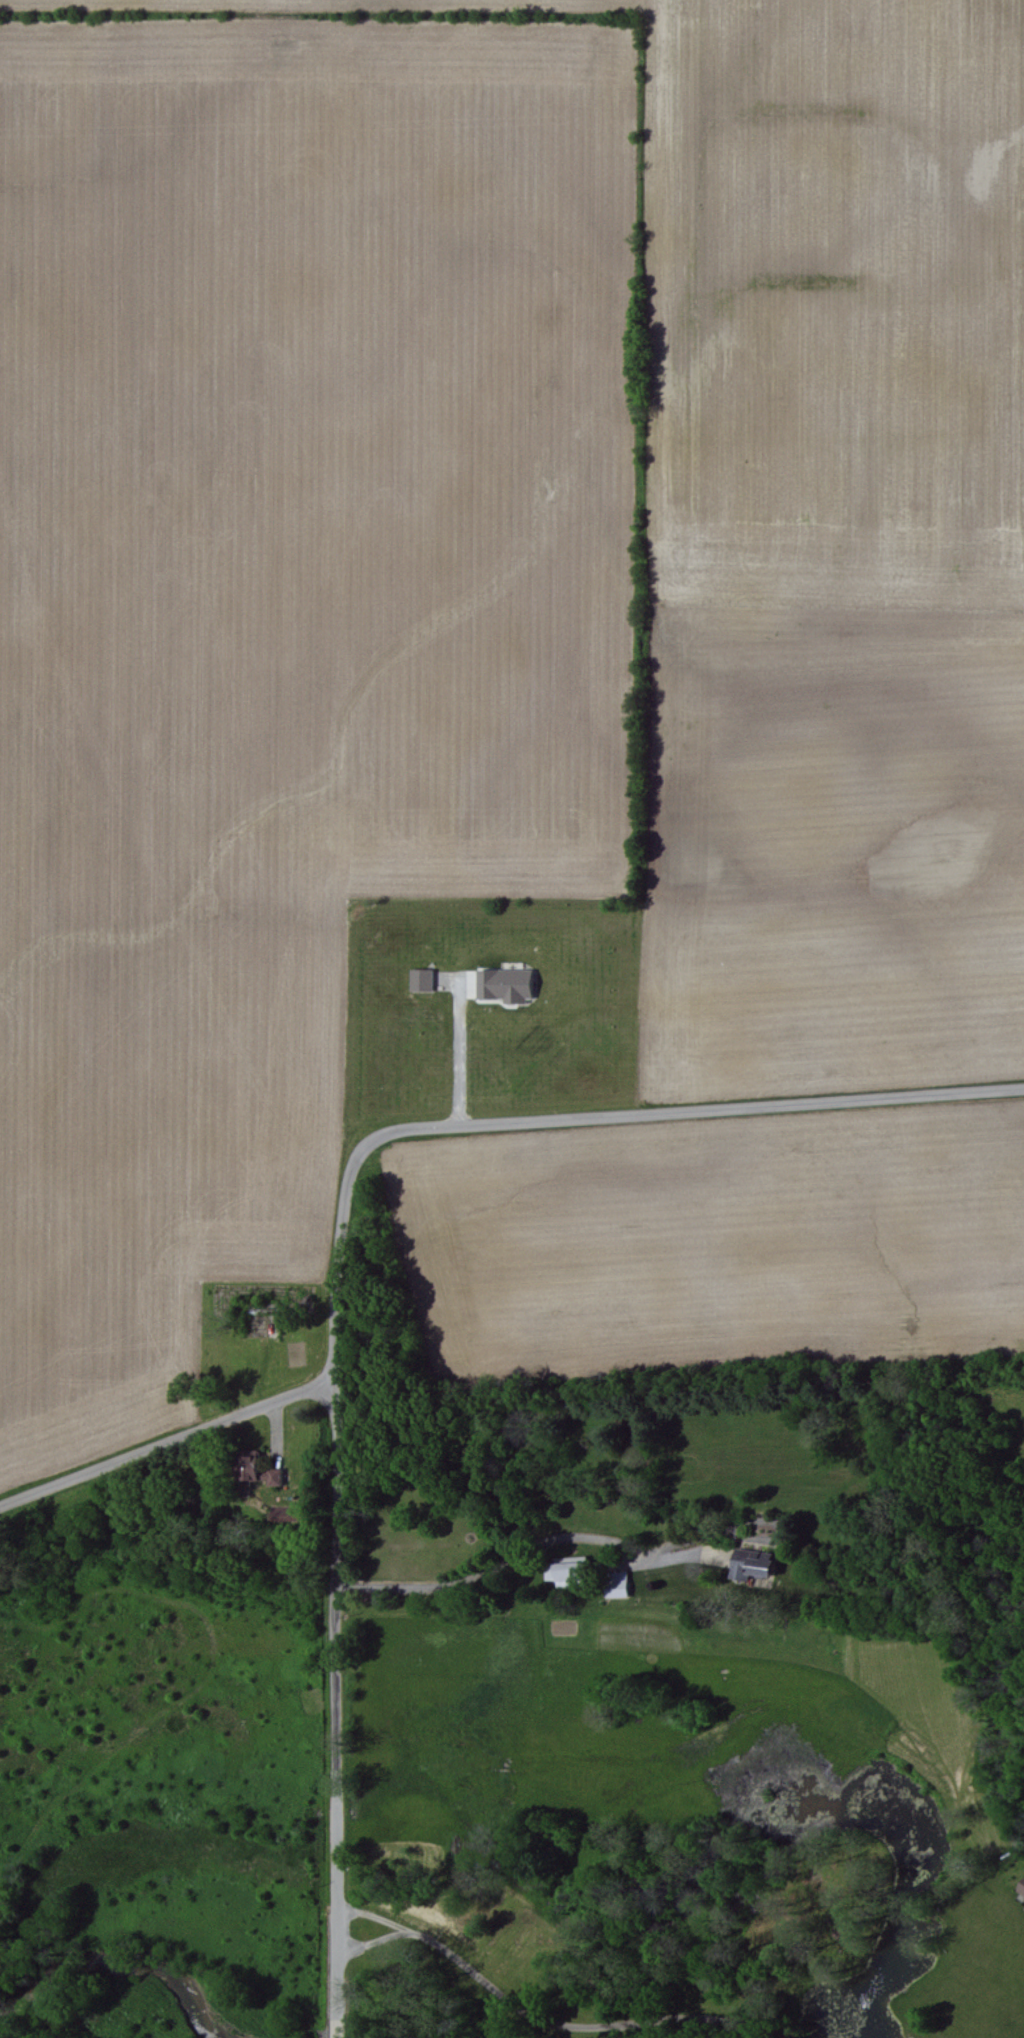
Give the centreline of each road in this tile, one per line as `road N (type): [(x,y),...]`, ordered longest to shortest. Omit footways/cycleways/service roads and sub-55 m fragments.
road 1 (residential): [(334,1380),(345,1195),(357,1157),(388,1136),(1023,1087)]
road 2 (residential): [(336,2037),(334,1380)]
road 3 (residential): [(0,1505),(334,1380)]

